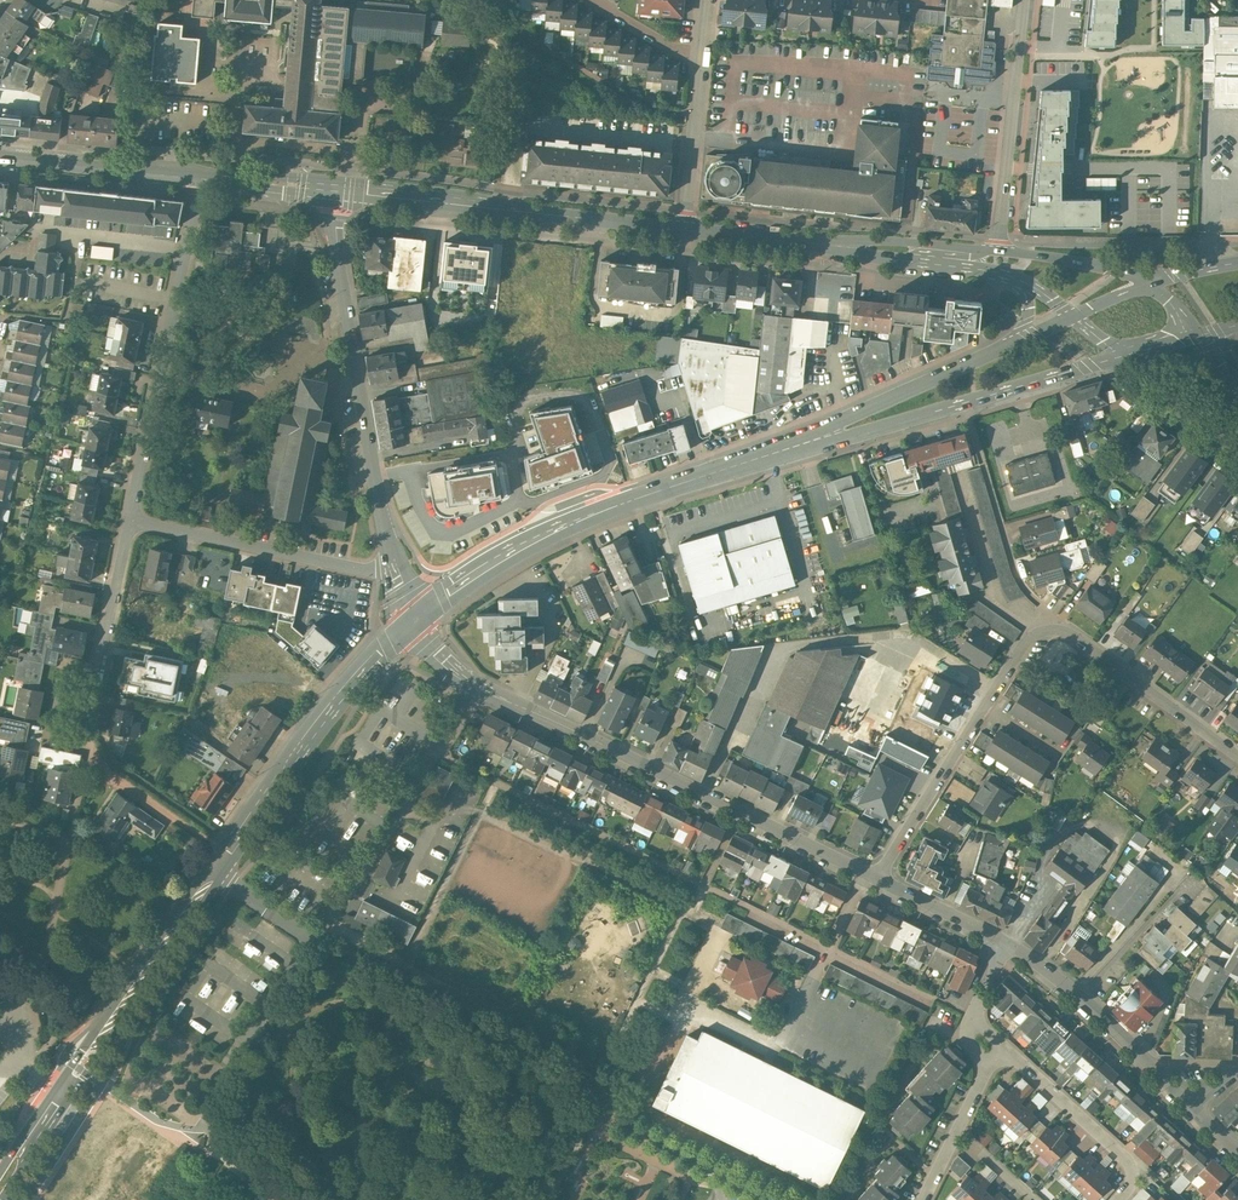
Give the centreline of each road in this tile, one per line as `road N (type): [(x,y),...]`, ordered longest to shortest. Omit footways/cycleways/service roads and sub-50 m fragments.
road 1 (secondary): [(0,1193),(297,760),(413,618)]
road 2 (residential): [(879,878),(503,699),(447,660),(413,618)]
road 3 (residential): [(1237,756),(1071,635),(1057,628),(1035,635),(879,878)]
road 4 (secondary): [(413,618),(557,532),(799,443)]
road 5 (residential): [(397,569),(329,191)]
road 6 (secondary): [(329,191),(684,229)]
road 7 (secondary): [(799,443),(1123,356)]
road 8 (secondary): [(684,229),(977,258)]
road 9 (residential): [(130,520),(397,569)]
road 10 (residential): [(1025,0),(994,257)]
road 11 (secondary): [(1029,333),(799,443)]
road 12 (residential): [(1193,1108),(1090,1006),(1008,942)]
road 13 (residential): [(709,0),(684,229)]
road 14 (residential): [(174,301),(130,520)]
road 15 (residential): [(999,1043),(1125,1155),(1134,1181),(1116,1199)]
road 16 (secondary): [(0,157),(196,178)]
road 17 (residential): [(130,520),(98,676)]
road 18 (secondary): [(1147,282),(1074,261),(994,257)]
road 19 (residential): [(1008,942),(879,878)]
road 20 (residential): [(1123,356),(1237,443)]
road 21 (secondary): [(196,178),(329,191)]
road 22 (residential): [(196,178),(174,301)]

